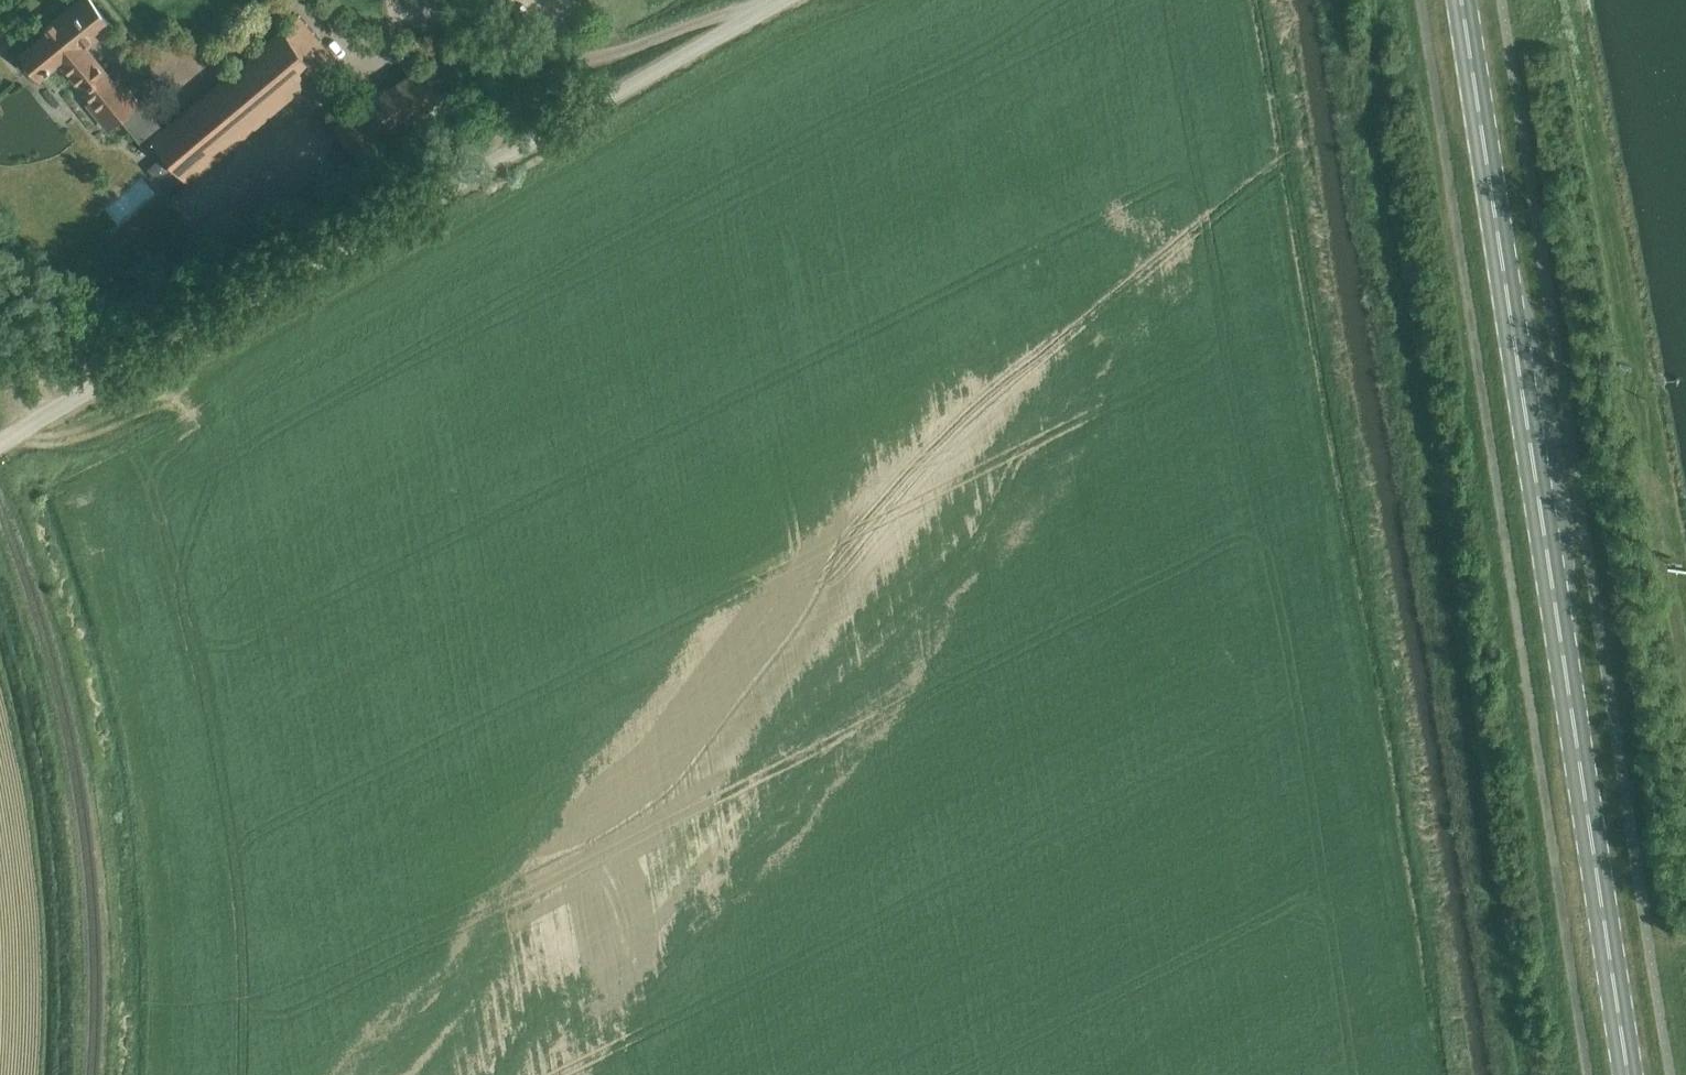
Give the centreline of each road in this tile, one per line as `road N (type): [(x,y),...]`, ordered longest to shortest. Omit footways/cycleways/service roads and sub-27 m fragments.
road 1 (primary): [(1641,1074),(1461,0)]
road 2 (unclassified): [(0,444),(789,0)]

